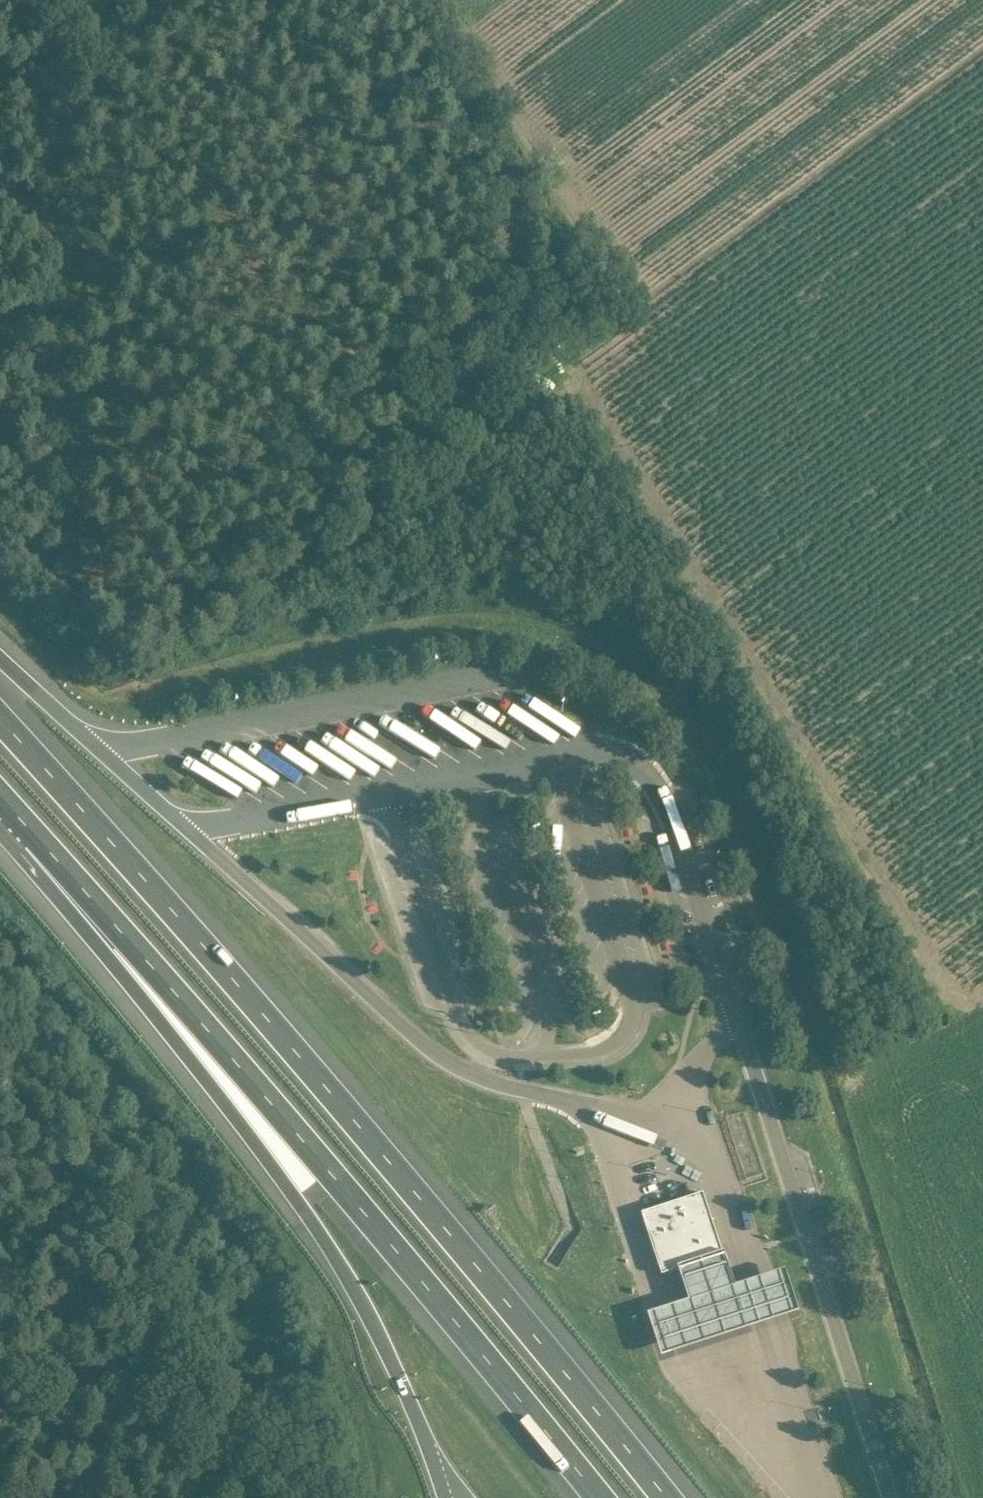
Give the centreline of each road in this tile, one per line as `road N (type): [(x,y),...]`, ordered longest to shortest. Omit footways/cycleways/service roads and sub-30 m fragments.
road 1 (motorway): [(663,1497),(506,1300),(0,721)]
road 2 (motorway): [(35,835),(217,1039),(596,1497)]
road 3 (motorway): [(35,835),(109,961),(292,1192),(355,1288),(441,1469)]
road 4 (track): [(132,1392),(0,1373)]

